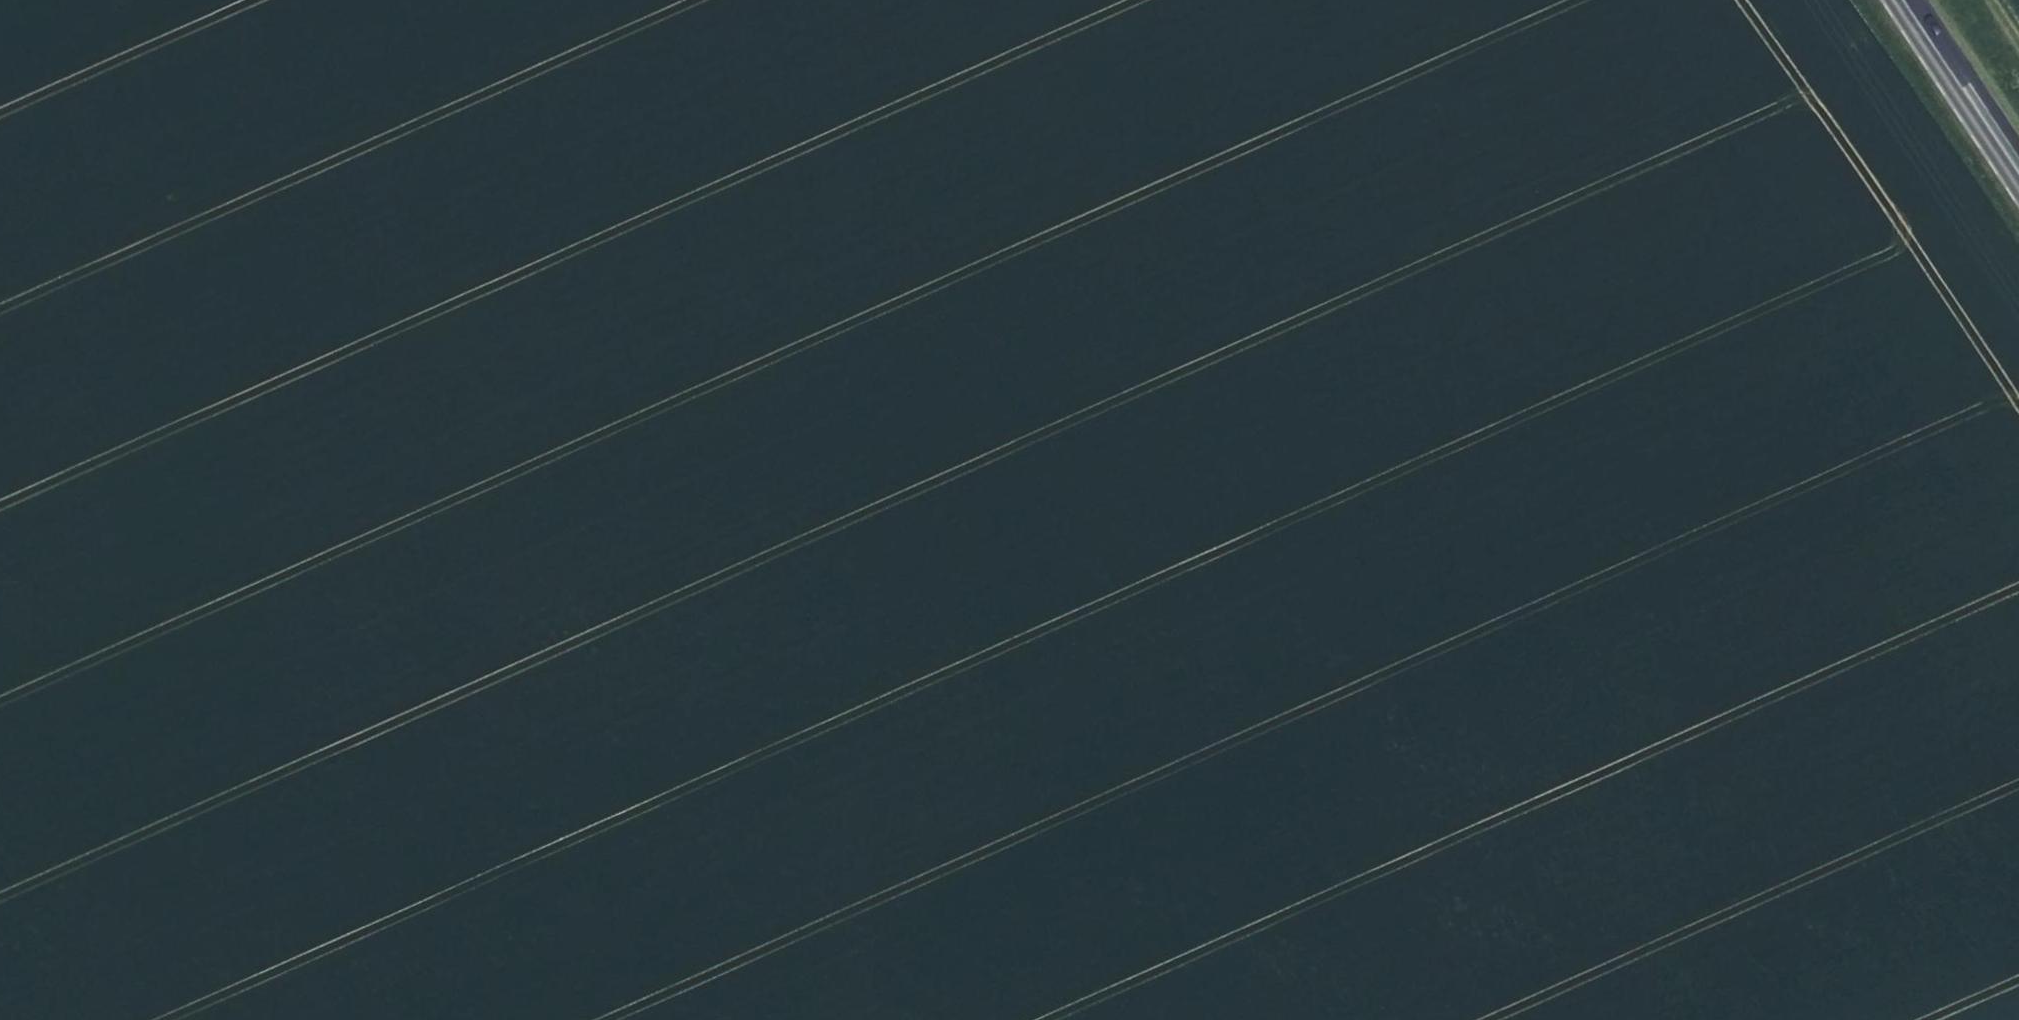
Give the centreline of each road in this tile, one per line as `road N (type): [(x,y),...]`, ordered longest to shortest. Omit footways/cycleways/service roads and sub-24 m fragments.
road 1 (primary): [(2018,173),(1904,0)]

